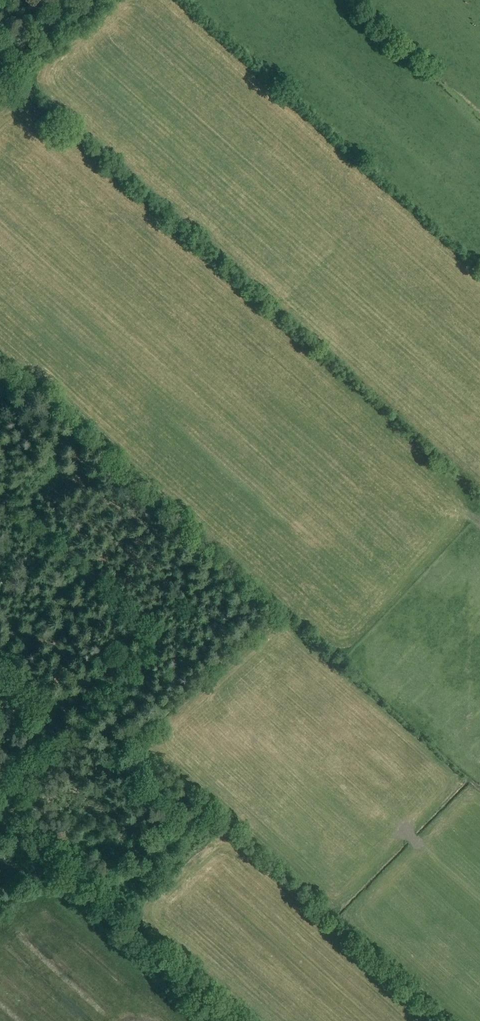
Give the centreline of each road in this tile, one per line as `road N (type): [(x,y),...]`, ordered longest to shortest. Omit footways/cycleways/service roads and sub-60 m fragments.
road 1 (track): [(0,810),(234,1020)]

